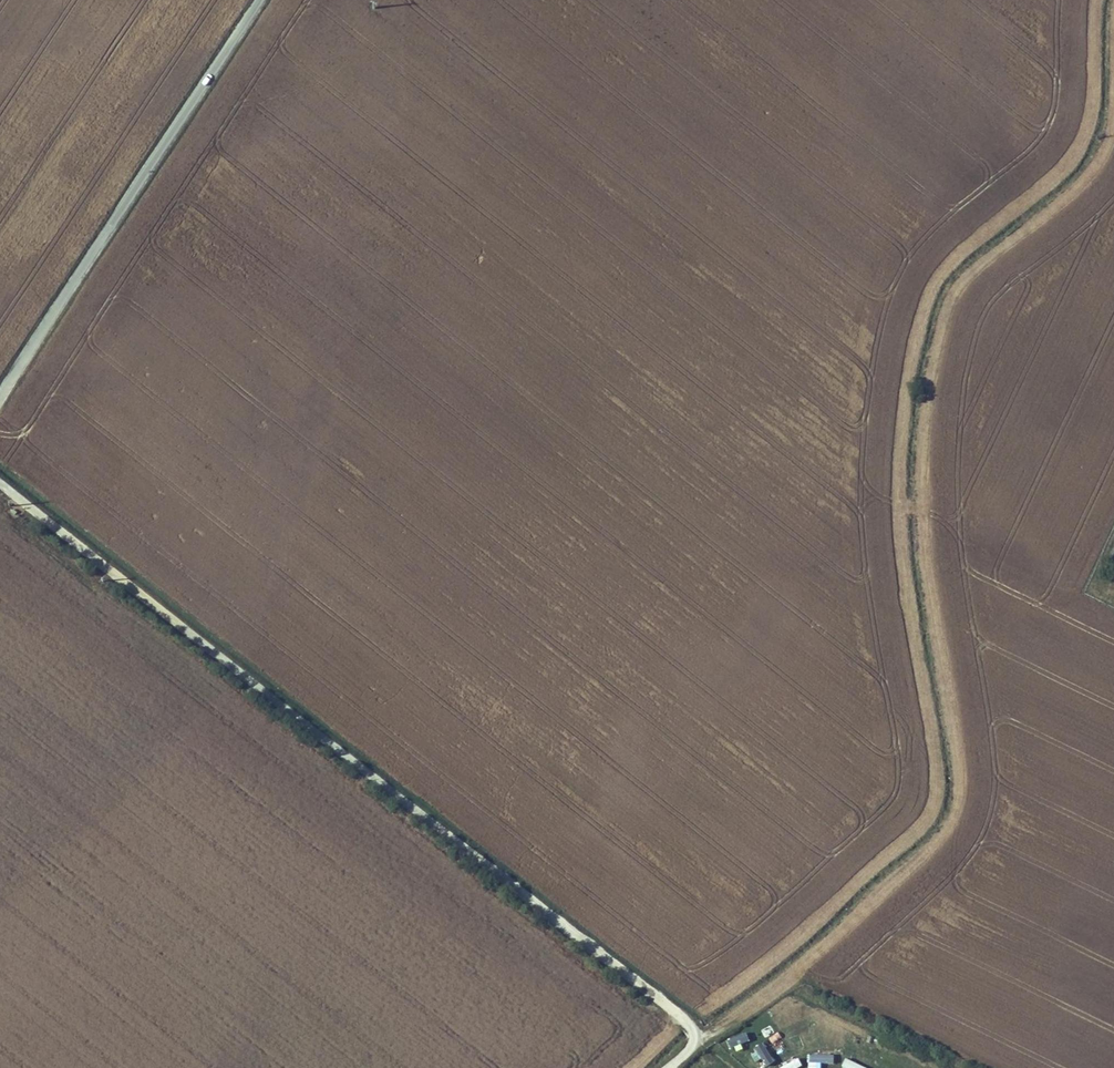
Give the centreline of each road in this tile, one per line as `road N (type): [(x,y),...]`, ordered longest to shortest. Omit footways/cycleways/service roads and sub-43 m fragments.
road 1 (track): [(0,483),(687,1019)]
road 2 (unclassified): [(0,397),(260,0)]

